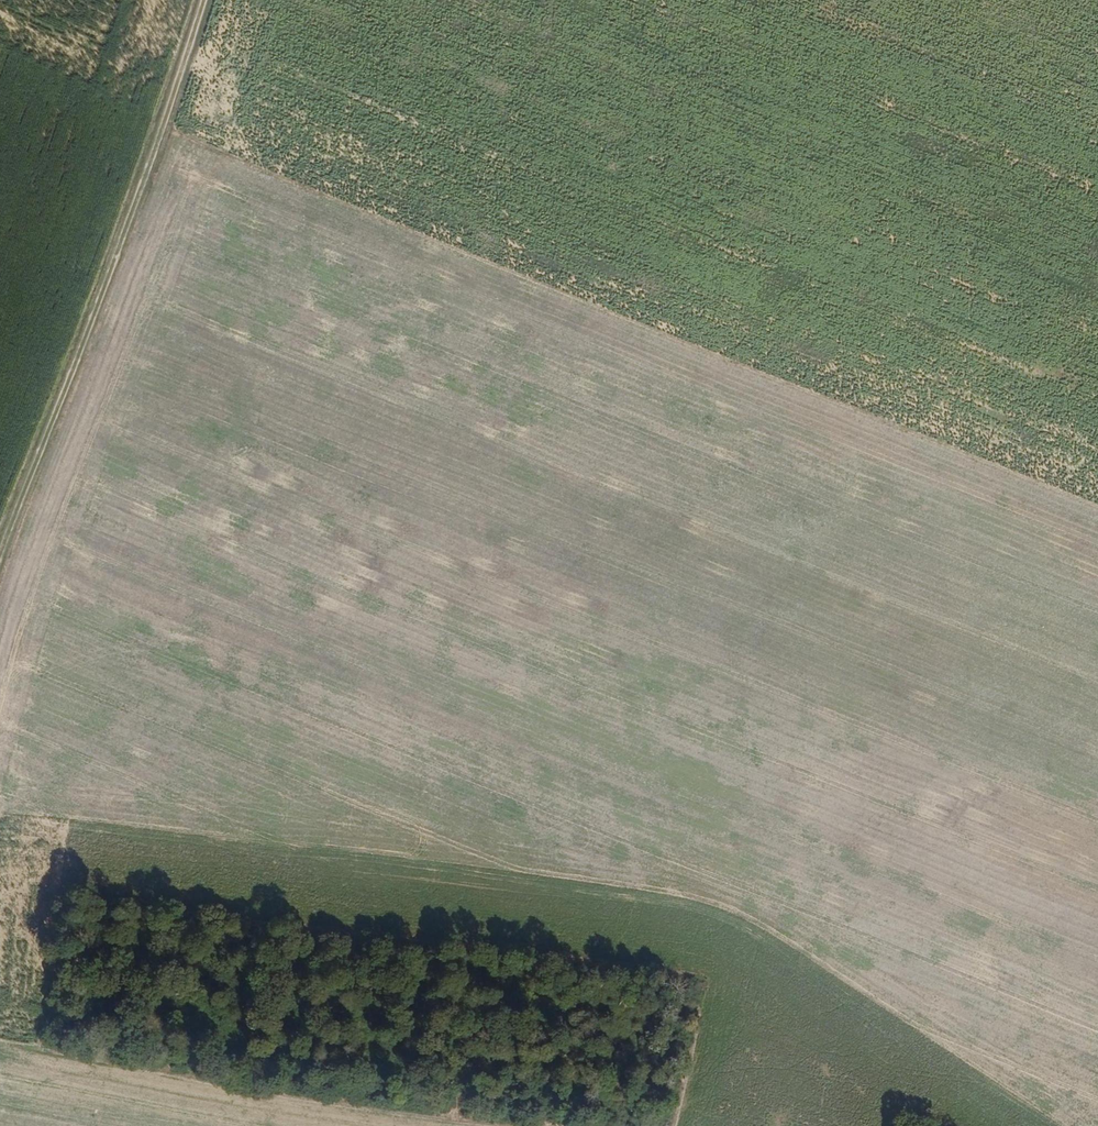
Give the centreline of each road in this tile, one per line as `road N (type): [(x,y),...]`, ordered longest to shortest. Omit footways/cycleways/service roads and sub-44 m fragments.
road 1 (track): [(0,556),(204,0)]

